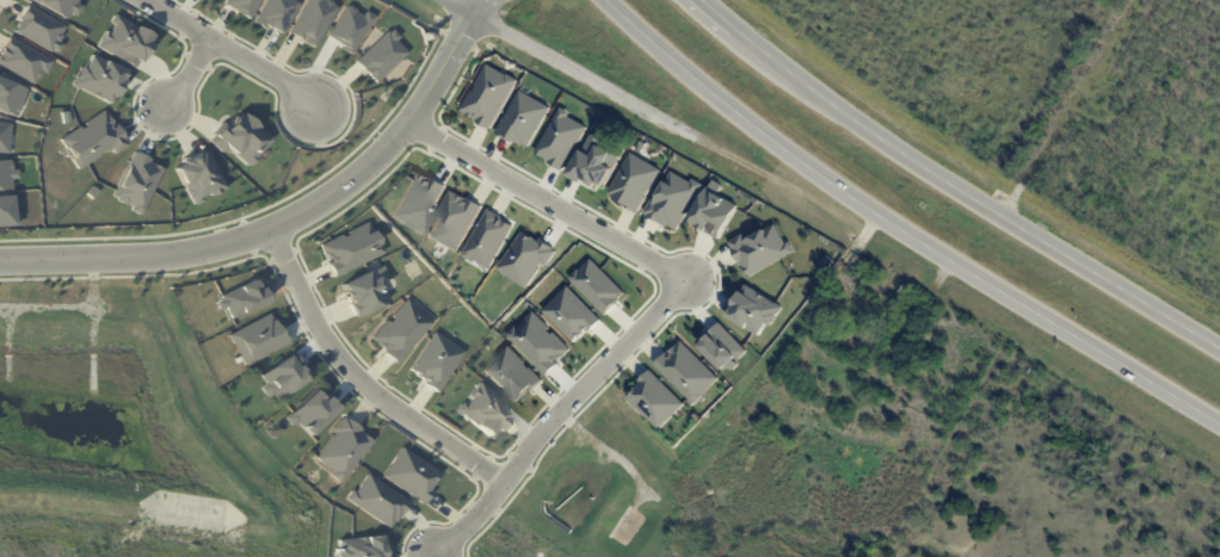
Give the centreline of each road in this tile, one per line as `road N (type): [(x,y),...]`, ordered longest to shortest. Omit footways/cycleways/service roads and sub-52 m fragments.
road 1 (primary): [(611,0),(825,182),(1219,425)]
road 2 (residential): [(0,262),(175,258),(247,240),(310,211),(411,124),(487,0)]
road 3 (primary): [(1219,351),(922,169),(739,35)]
road 4 (residential): [(686,281),(543,428),(436,556)]
road 5 (residential): [(271,229),(345,366),(503,482)]
road 6 (residential): [(740,166),(442,0)]
road 7 (residential): [(411,124),(686,281)]
road 8 (residential): [(314,101),(142,0)]

